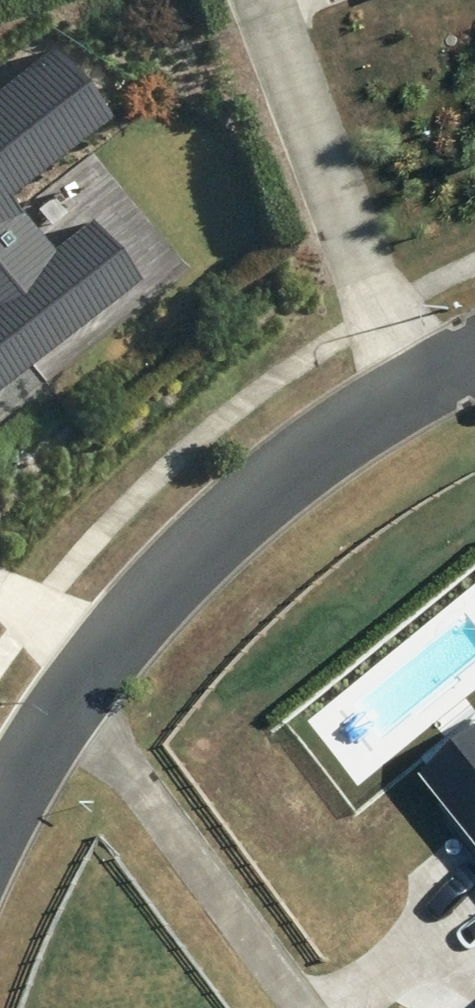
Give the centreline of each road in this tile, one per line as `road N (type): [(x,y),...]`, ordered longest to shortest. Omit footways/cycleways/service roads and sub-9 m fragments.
road 1 (residential): [(79,682),(176,550),(387,381)]
road 2 (residential): [(250,0),(387,381)]
road 3 (residential): [(79,682),(309,1007)]
road 4 (residential): [(0,820),(79,682)]

